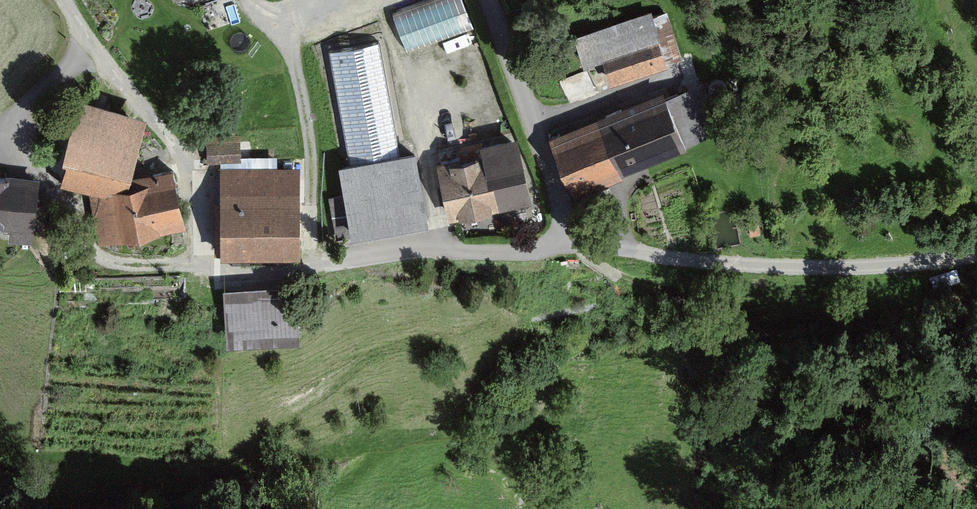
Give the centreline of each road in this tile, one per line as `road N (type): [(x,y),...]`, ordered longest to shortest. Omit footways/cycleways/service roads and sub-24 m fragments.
road 1 (track): [(576,255),(727,316),(875,389),(976,388)]
road 2 (track): [(976,252),(857,264),(553,254)]
road 3 (residential): [(553,254),(555,211),(486,0)]

